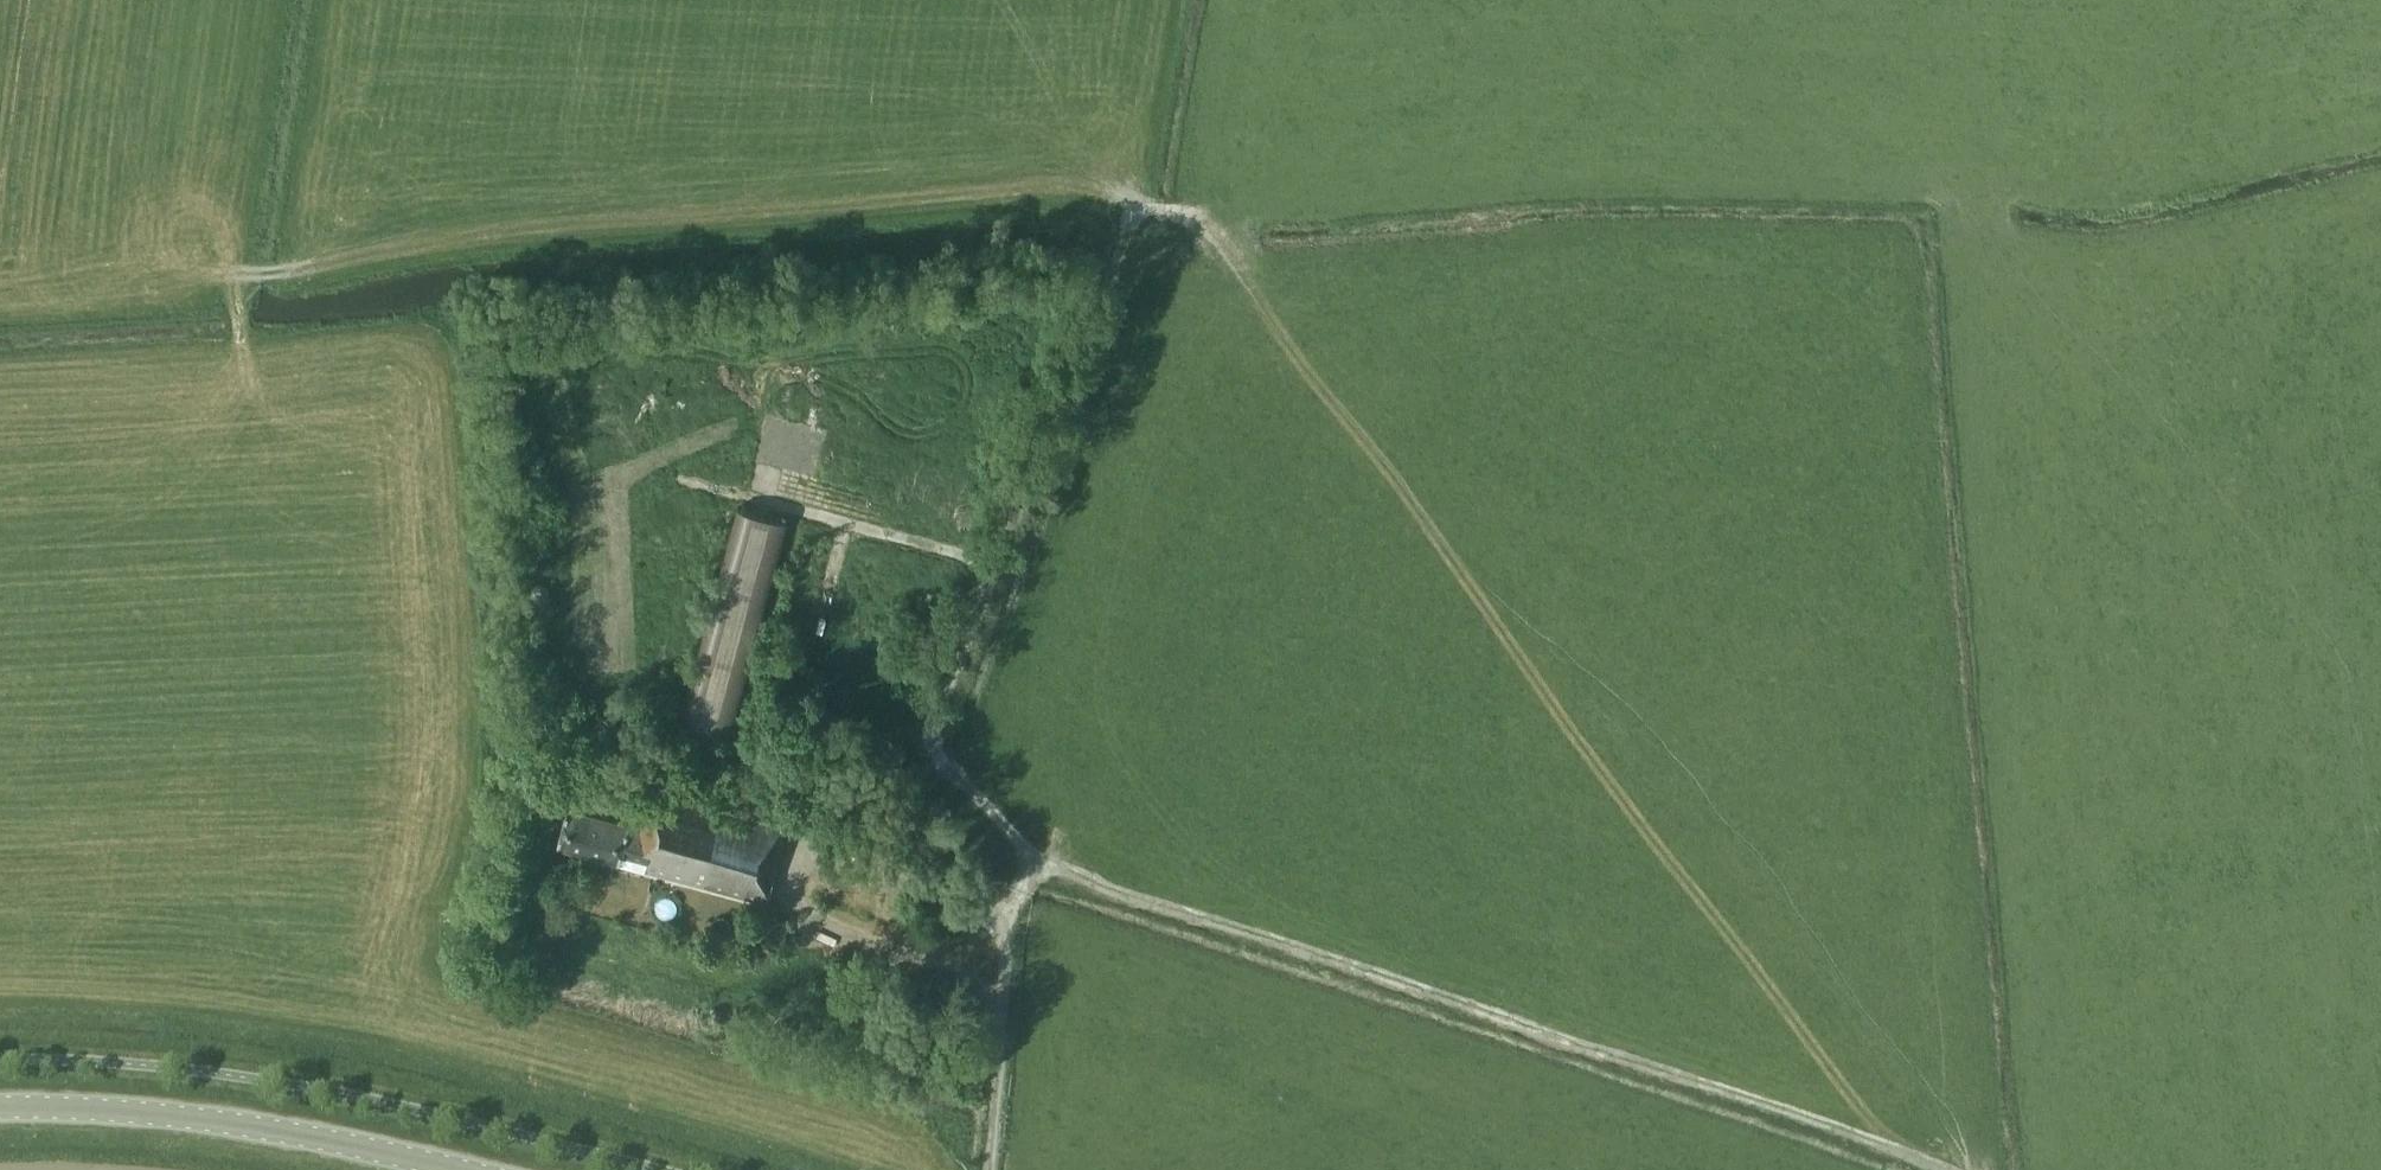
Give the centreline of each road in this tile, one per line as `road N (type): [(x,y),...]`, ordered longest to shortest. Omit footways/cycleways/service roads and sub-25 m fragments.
road 1 (track): [(1931,1169),(1086,882),(1046,873),(1023,884),(992,930)]
road 2 (secondary): [(471,1169),(221,1119),(0,1106)]

